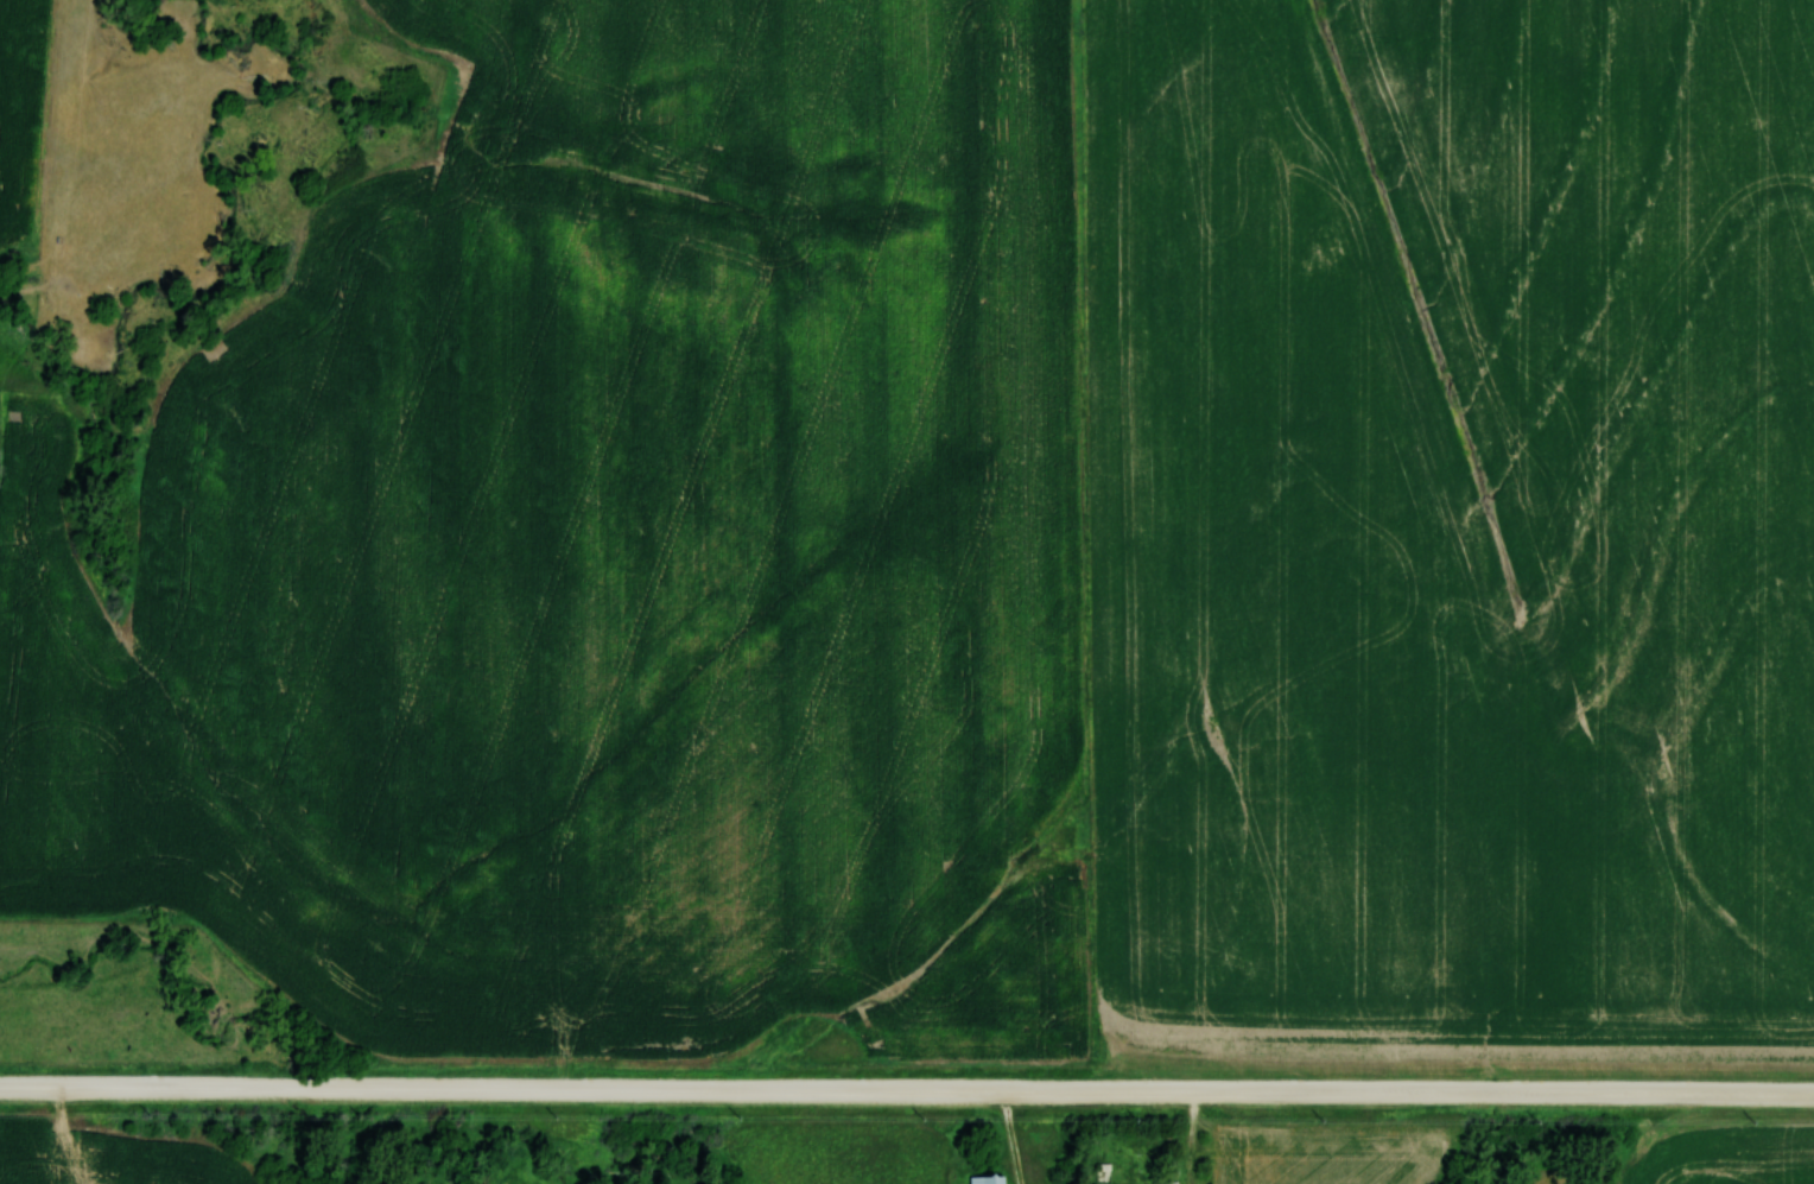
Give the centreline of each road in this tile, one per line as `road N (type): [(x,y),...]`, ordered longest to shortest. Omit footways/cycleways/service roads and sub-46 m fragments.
road 1 (residential): [(1813,1095),(0,1088)]

